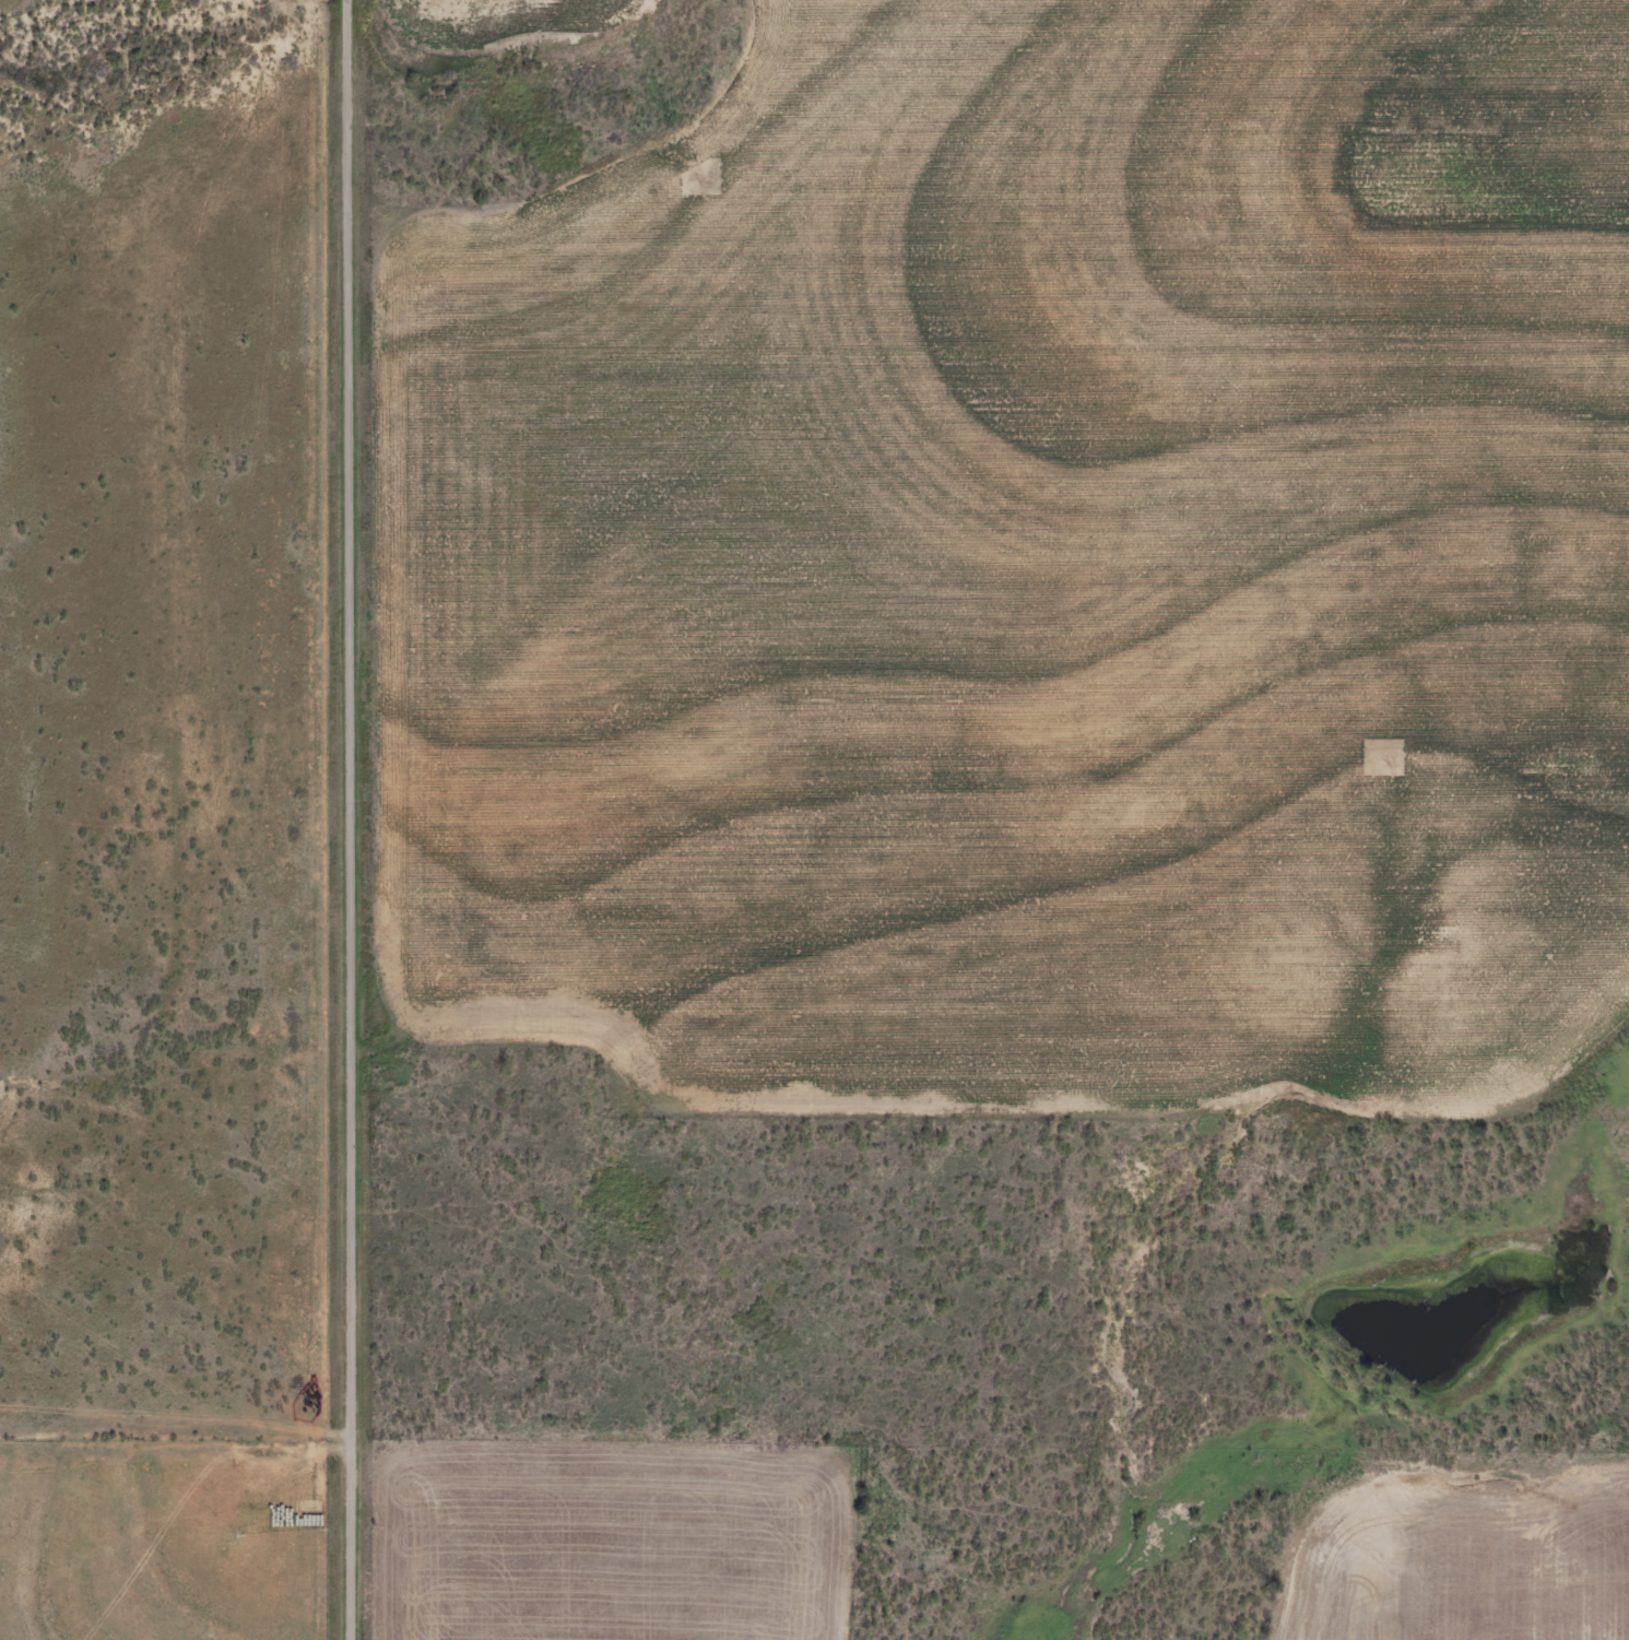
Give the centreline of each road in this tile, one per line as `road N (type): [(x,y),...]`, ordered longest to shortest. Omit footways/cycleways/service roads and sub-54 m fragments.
road 1 (residential): [(352,1639),(350,0)]

